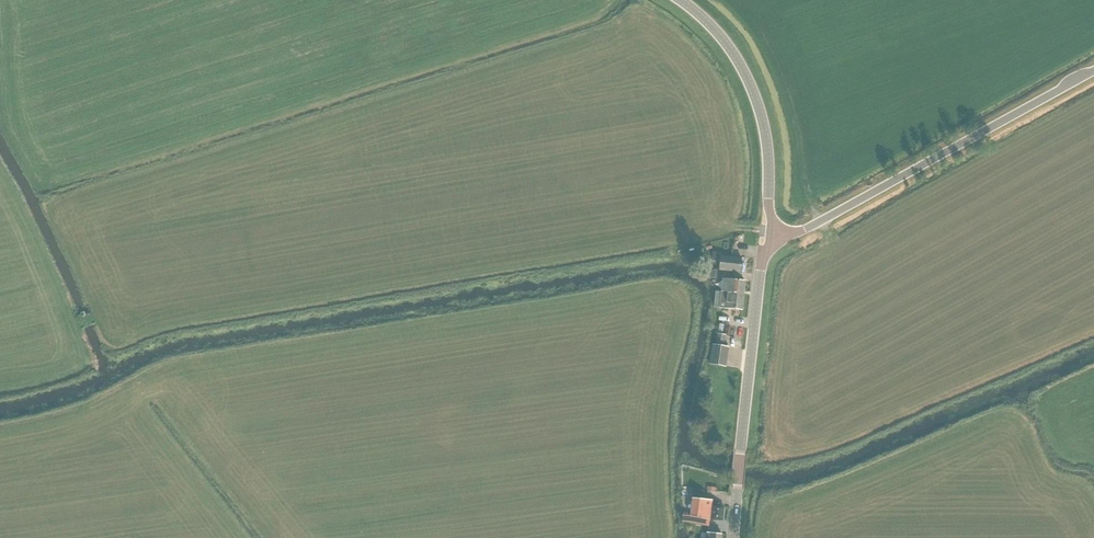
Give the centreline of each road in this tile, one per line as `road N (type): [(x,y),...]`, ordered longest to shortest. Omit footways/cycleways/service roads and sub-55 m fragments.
road 1 (unclassified): [(773,239),(804,231),(1093,71)]
road 2 (tertiary): [(732,537),(760,271),(773,239)]
road 3 (tertiary): [(773,239),(768,144),(756,98),(726,45),(679,0)]

